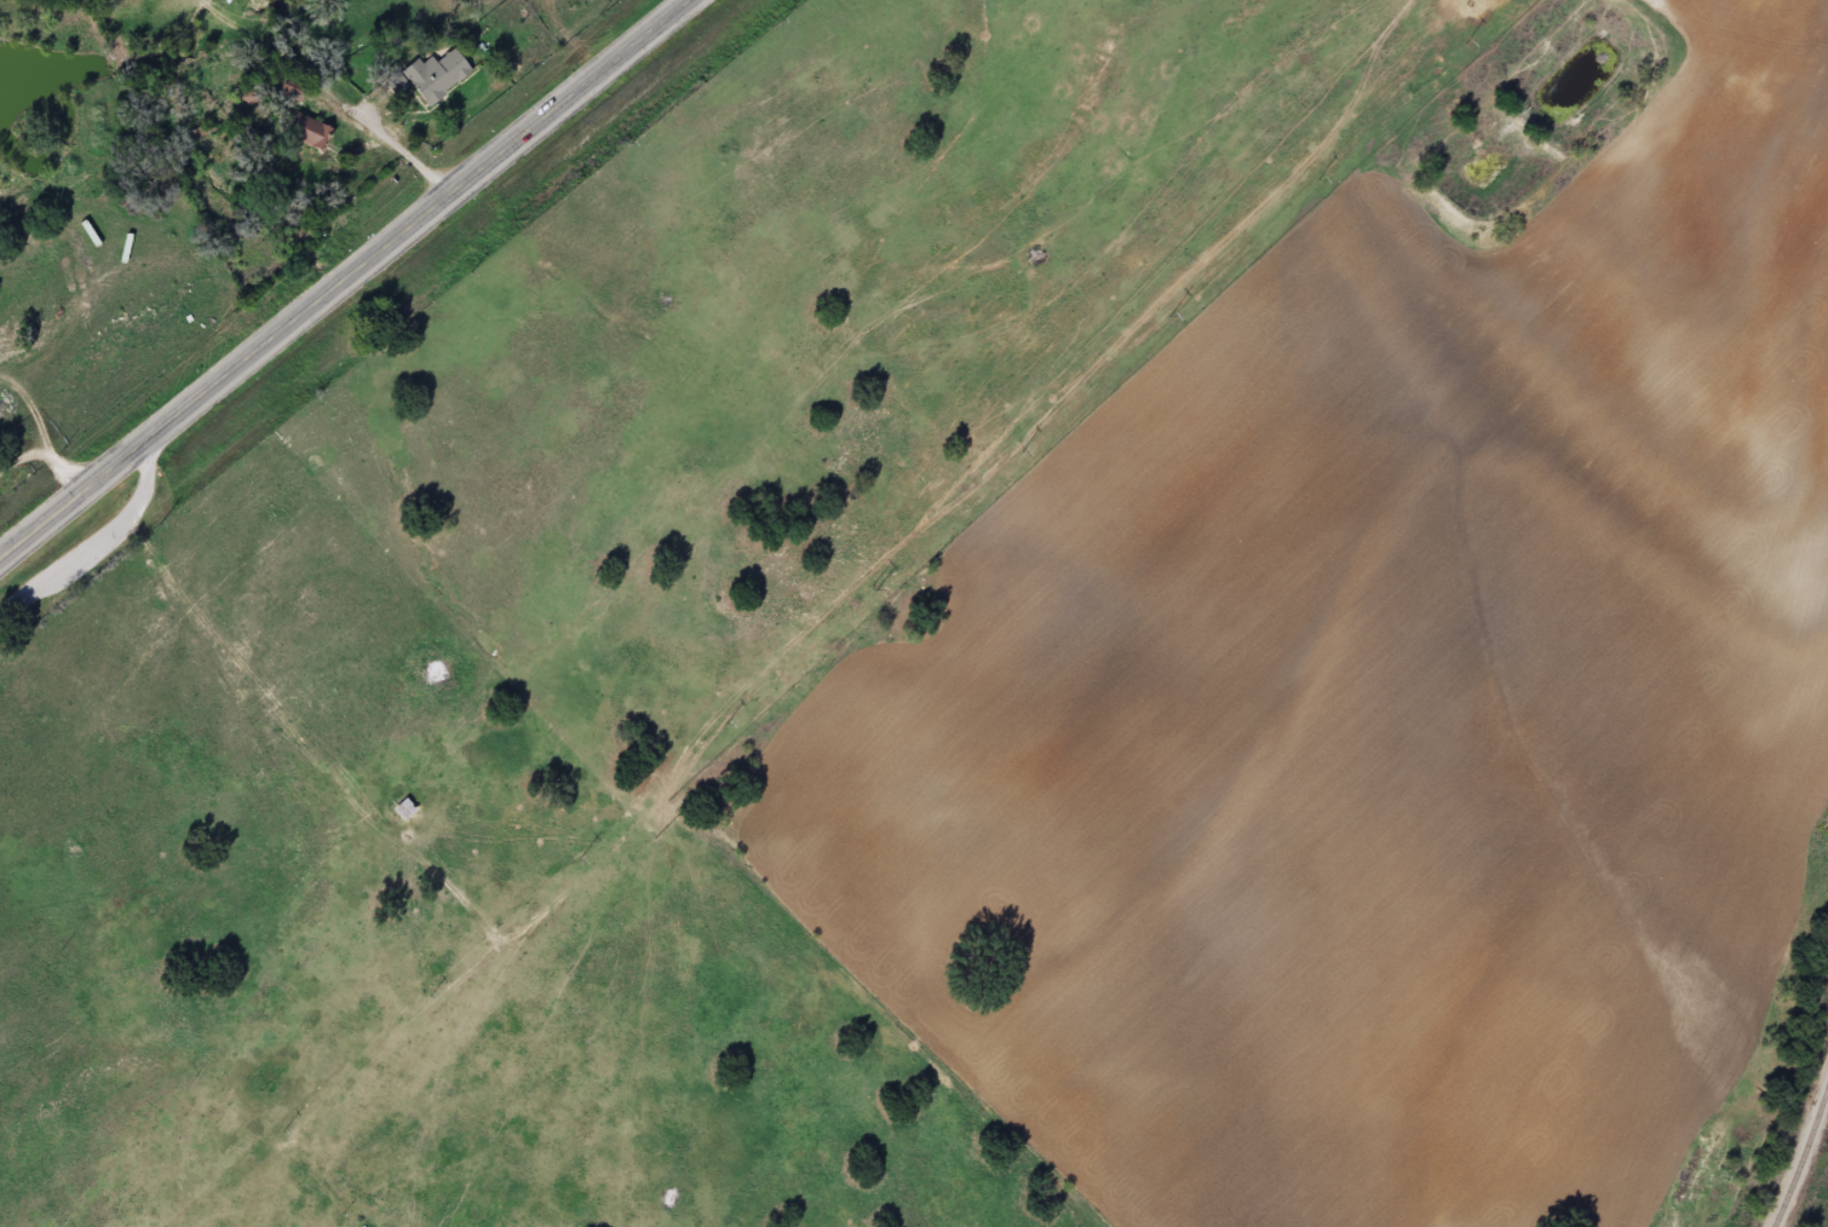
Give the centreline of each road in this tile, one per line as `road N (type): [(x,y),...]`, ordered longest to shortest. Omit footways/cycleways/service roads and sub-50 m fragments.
road 1 (trunk): [(0,557),(688,0)]
road 2 (residential): [(366,108),(455,188)]

